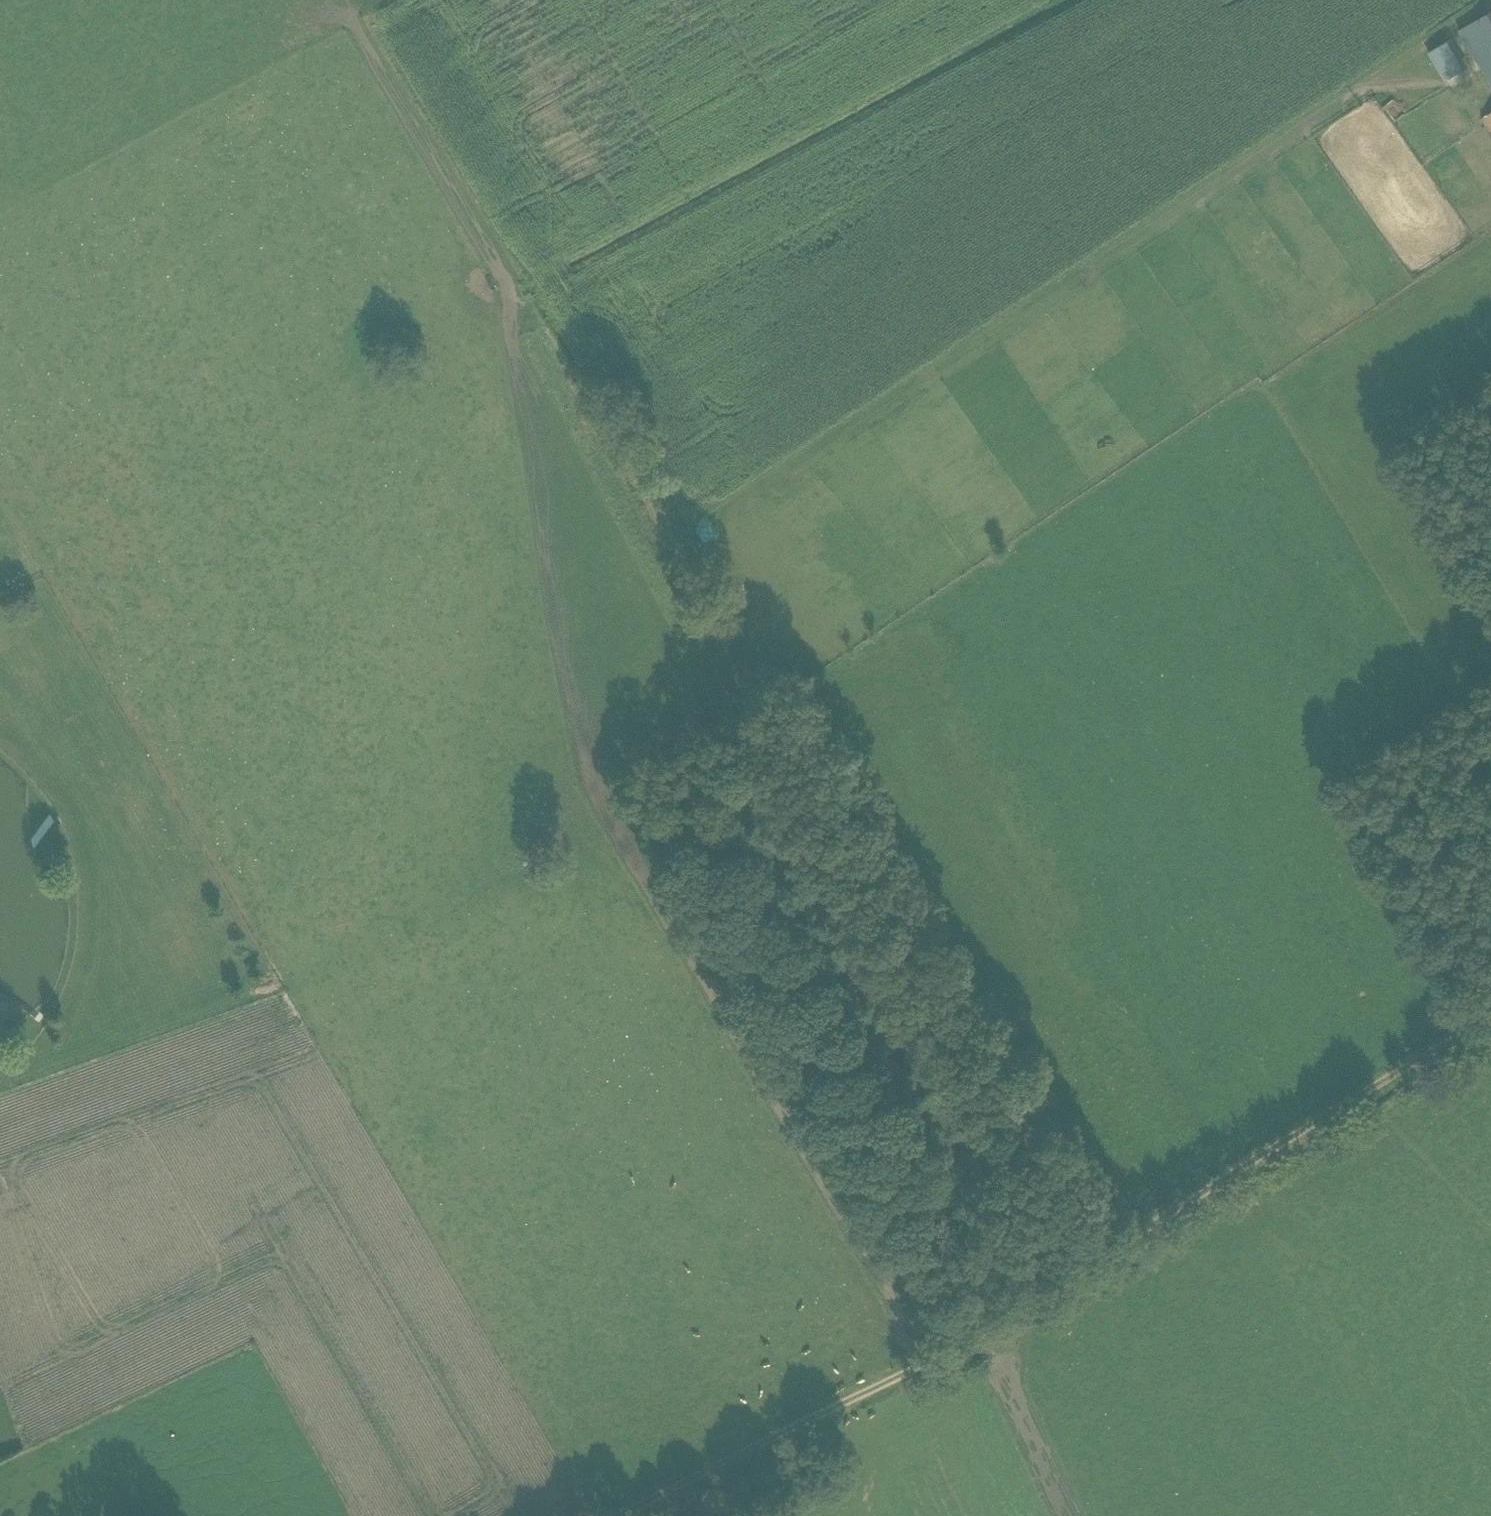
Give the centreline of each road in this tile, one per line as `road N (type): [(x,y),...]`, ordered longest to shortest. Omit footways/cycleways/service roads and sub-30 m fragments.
road 1 (track): [(585,1515),(954,1333),(1490,1017)]

